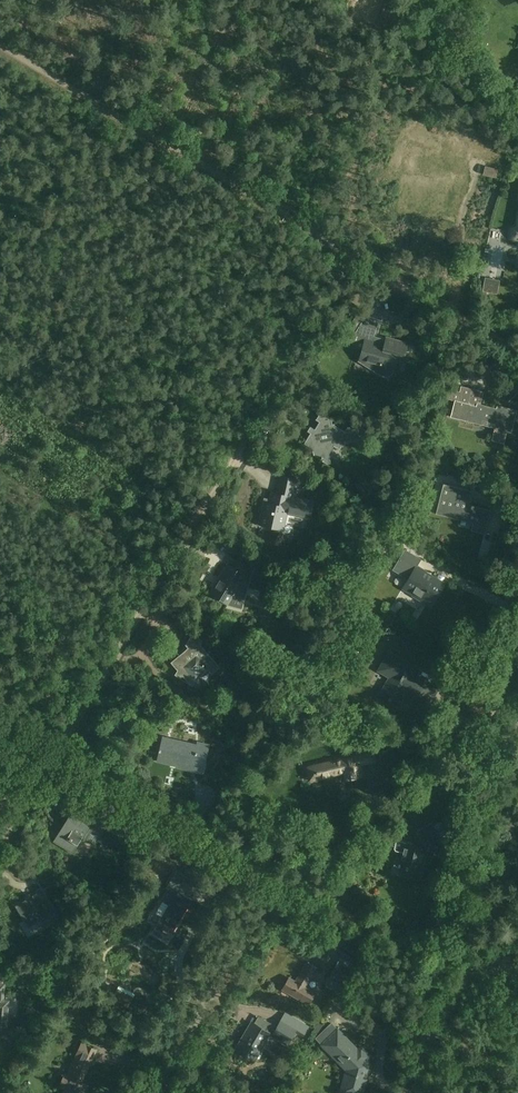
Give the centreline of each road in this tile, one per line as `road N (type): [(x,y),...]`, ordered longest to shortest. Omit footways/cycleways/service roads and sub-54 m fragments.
road 1 (track): [(0,849),(352,256)]
road 2 (track): [(474,975),(426,959),(0,708)]
road 3 (track): [(352,256),(0,47)]
road 4 (unclassified): [(149,1092),(275,870)]
road 5 (track): [(517,348),(352,256)]
road 6 (unclassified): [(418,1092),(436,1028),(462,986),(489,965)]
road 7 (track): [(400,1092),(433,963)]

